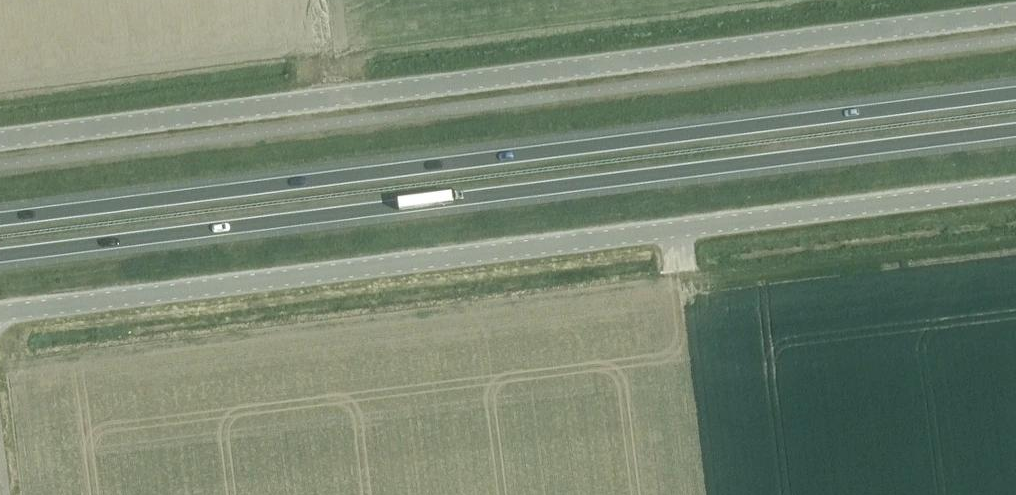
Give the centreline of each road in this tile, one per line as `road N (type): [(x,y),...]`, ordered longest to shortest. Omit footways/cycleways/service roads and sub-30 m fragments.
road 1 (unclassified): [(0,140),(1015,13)]
road 2 (trunk): [(1015,93),(0,220)]
road 3 (unclassified): [(0,314),(1015,188)]
road 4 (trunk): [(0,256),(1015,130)]

